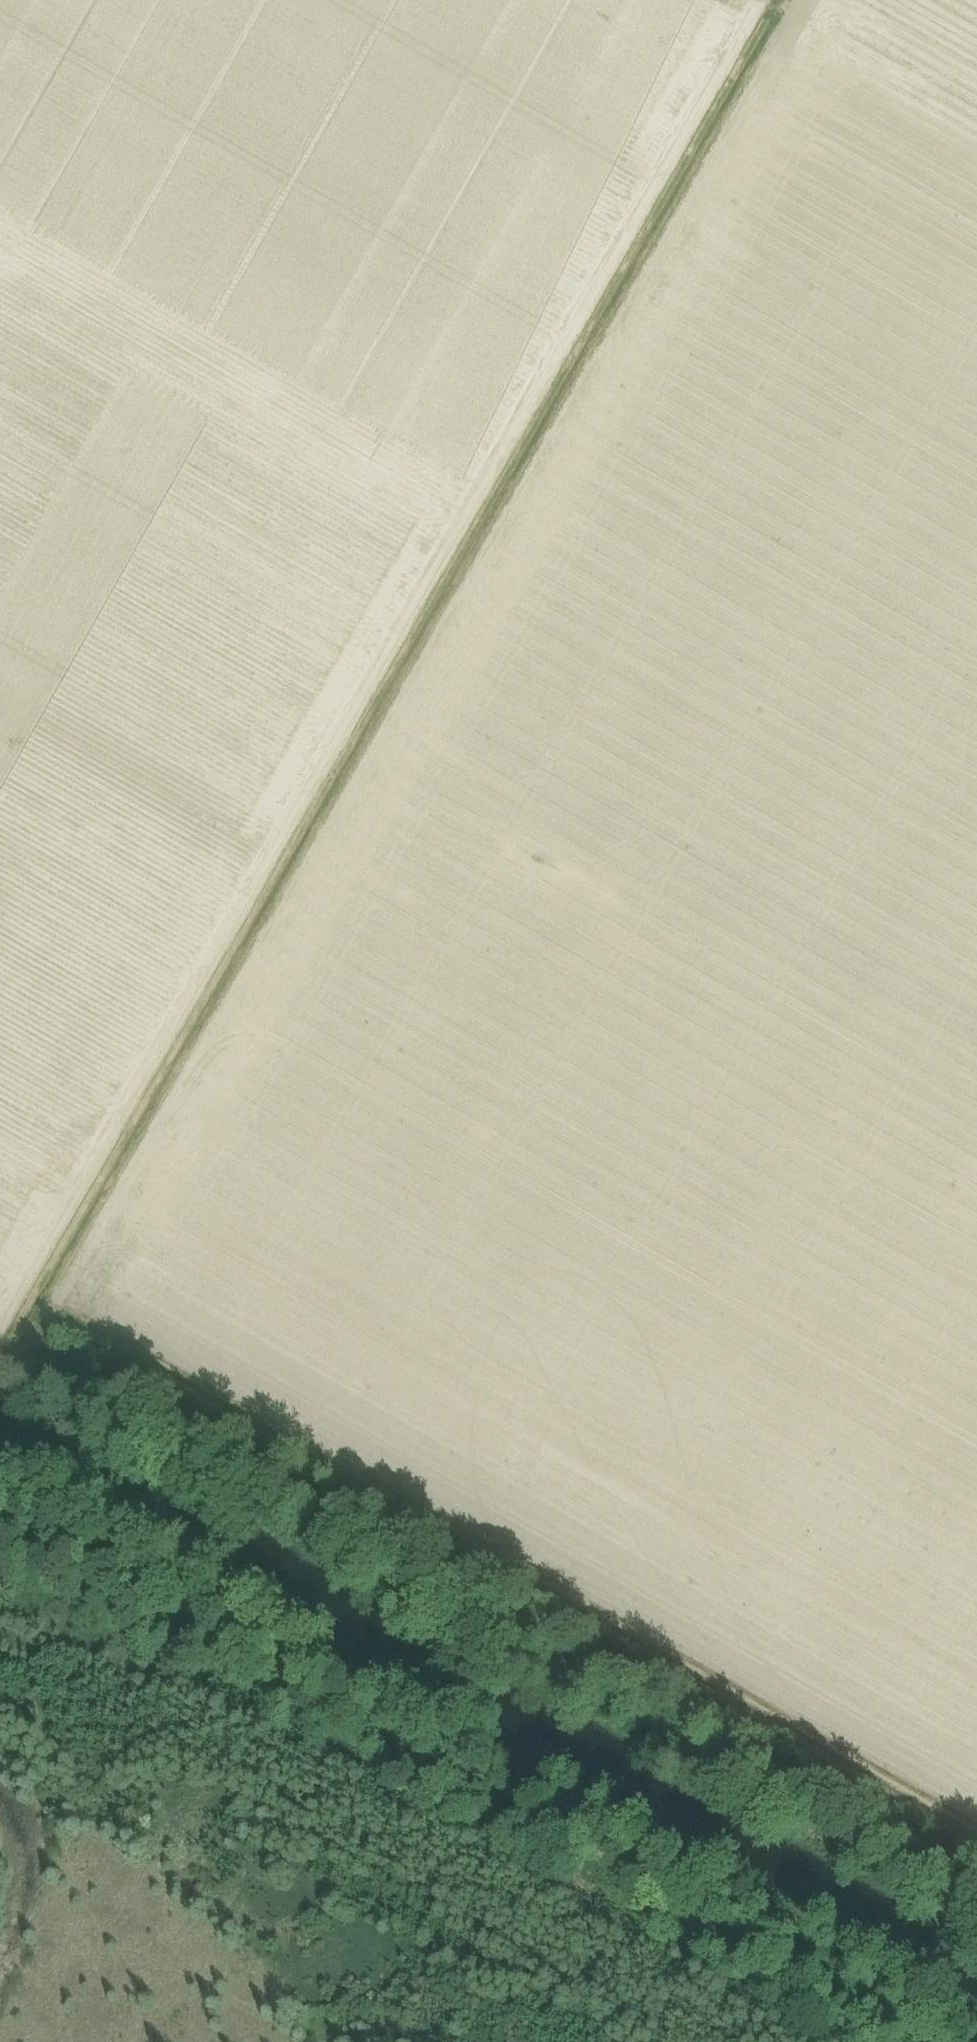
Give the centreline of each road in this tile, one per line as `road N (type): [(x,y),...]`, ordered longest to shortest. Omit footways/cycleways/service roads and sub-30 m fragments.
road 1 (track): [(0,1456),(976,2013)]

